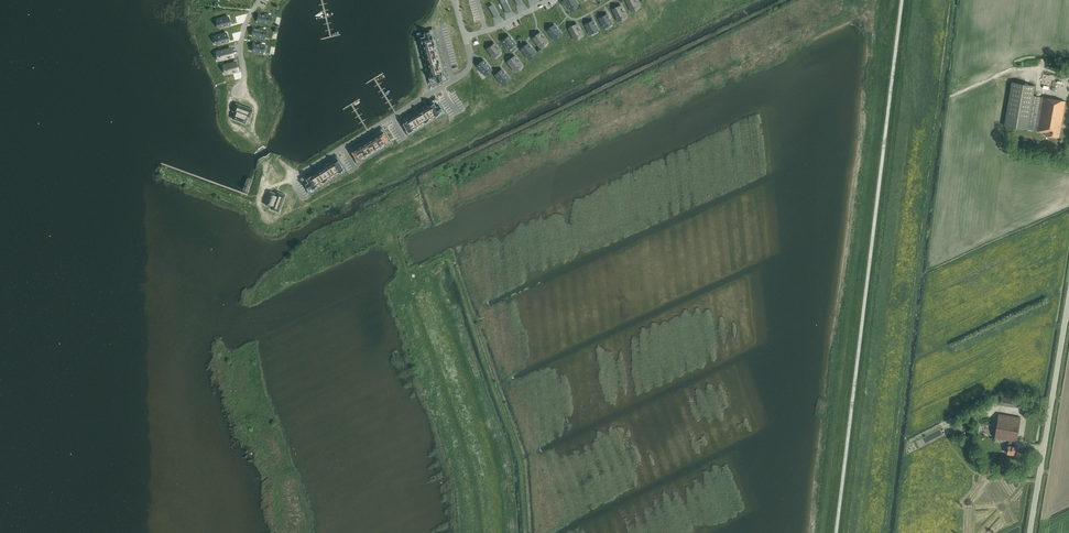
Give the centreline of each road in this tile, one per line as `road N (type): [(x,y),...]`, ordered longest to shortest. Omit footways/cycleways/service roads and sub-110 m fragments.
road 1 (track): [(911,0),(844,532)]
road 2 (unclassified): [(1030,532),(1068,302)]

